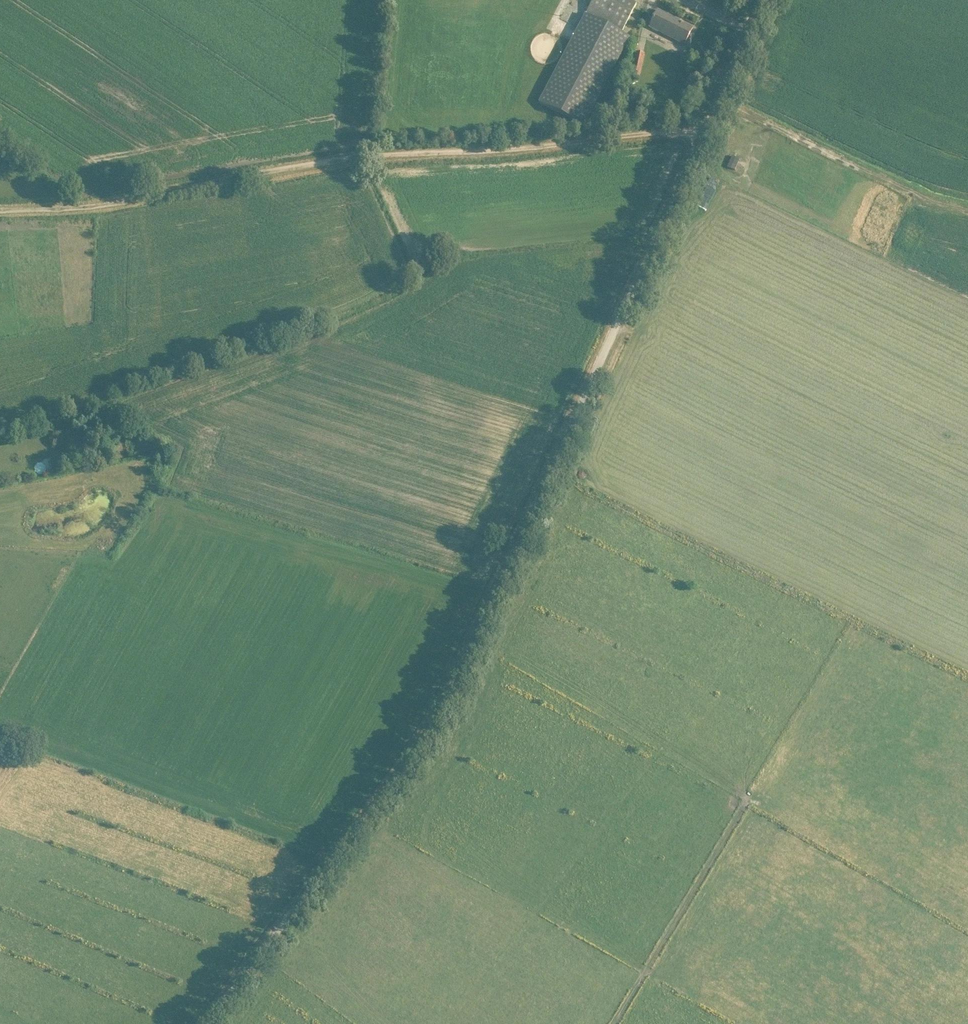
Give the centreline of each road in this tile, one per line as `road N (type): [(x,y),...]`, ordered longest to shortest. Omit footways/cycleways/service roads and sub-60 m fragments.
road 1 (unclassified): [(205,1023),(439,711),(764,0)]
road 2 (track): [(0,210),(92,207),(370,157),(706,128)]
road 3 (track): [(967,212),(718,102)]

